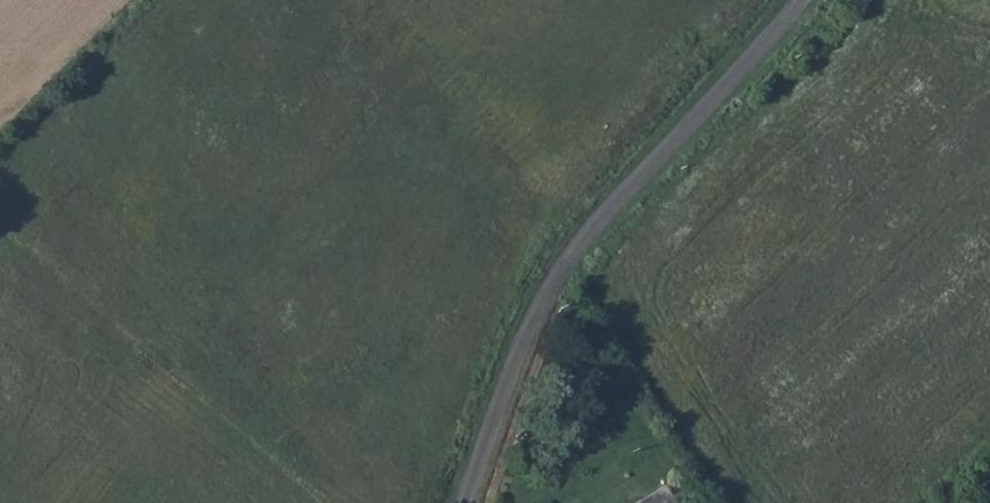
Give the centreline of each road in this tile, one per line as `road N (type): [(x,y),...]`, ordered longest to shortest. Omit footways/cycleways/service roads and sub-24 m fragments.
road 1 (unclassified): [(800,0),(566,258),(541,299),(468,502)]

